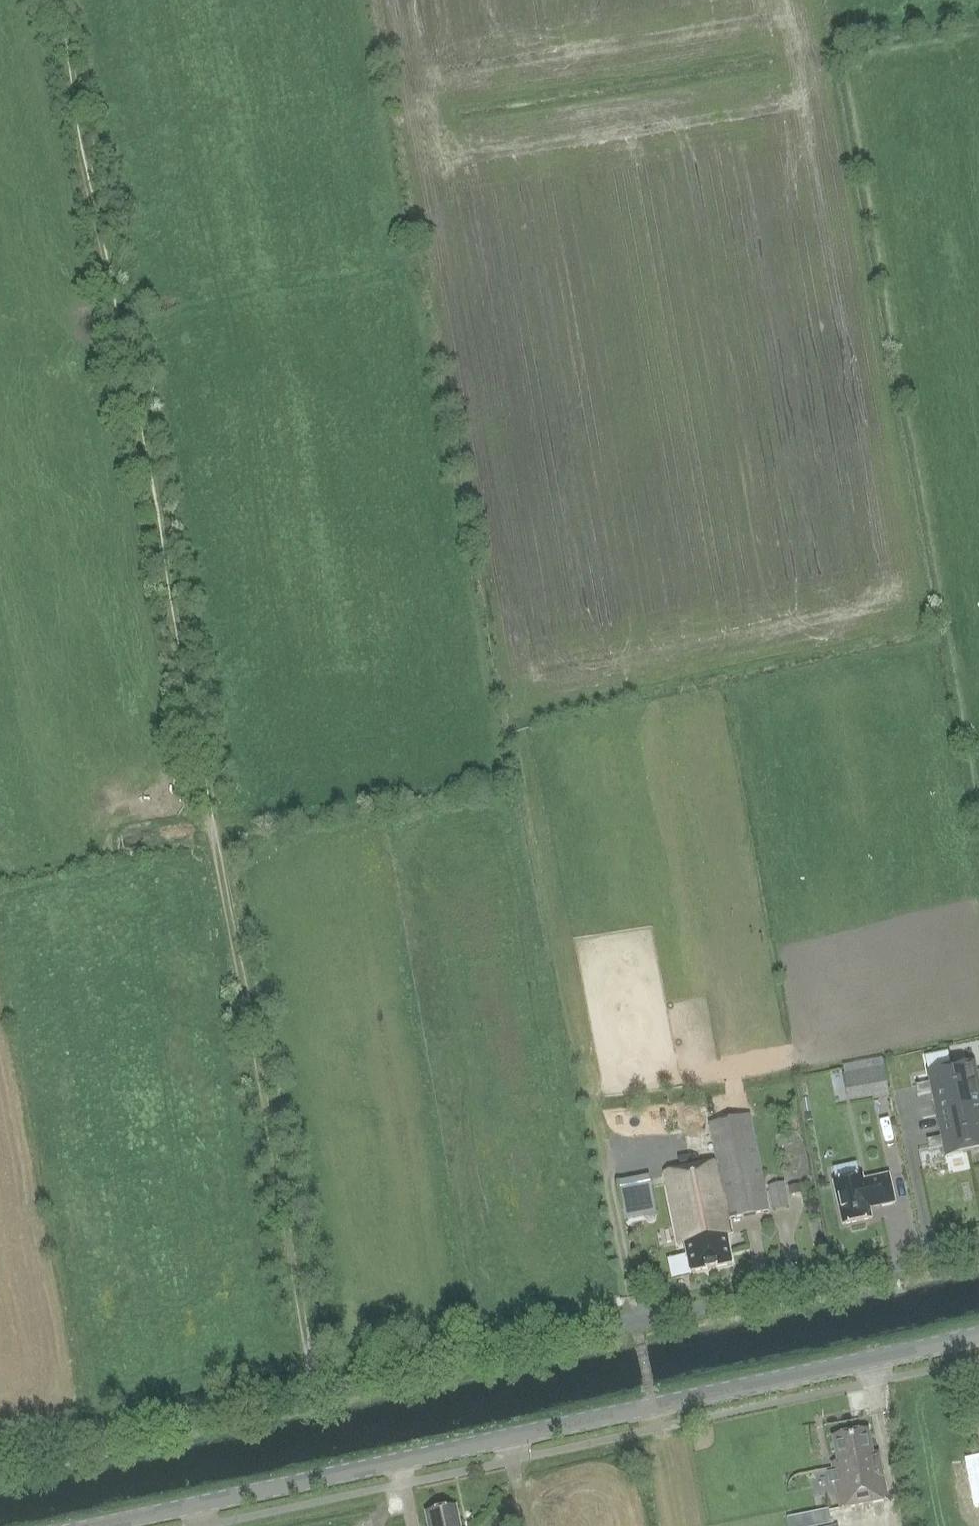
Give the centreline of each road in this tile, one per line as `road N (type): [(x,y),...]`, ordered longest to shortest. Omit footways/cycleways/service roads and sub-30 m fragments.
road 1 (unclassified): [(0,1458),(978,1250)]
road 2 (tertiary): [(109,1525),(978,1341)]

